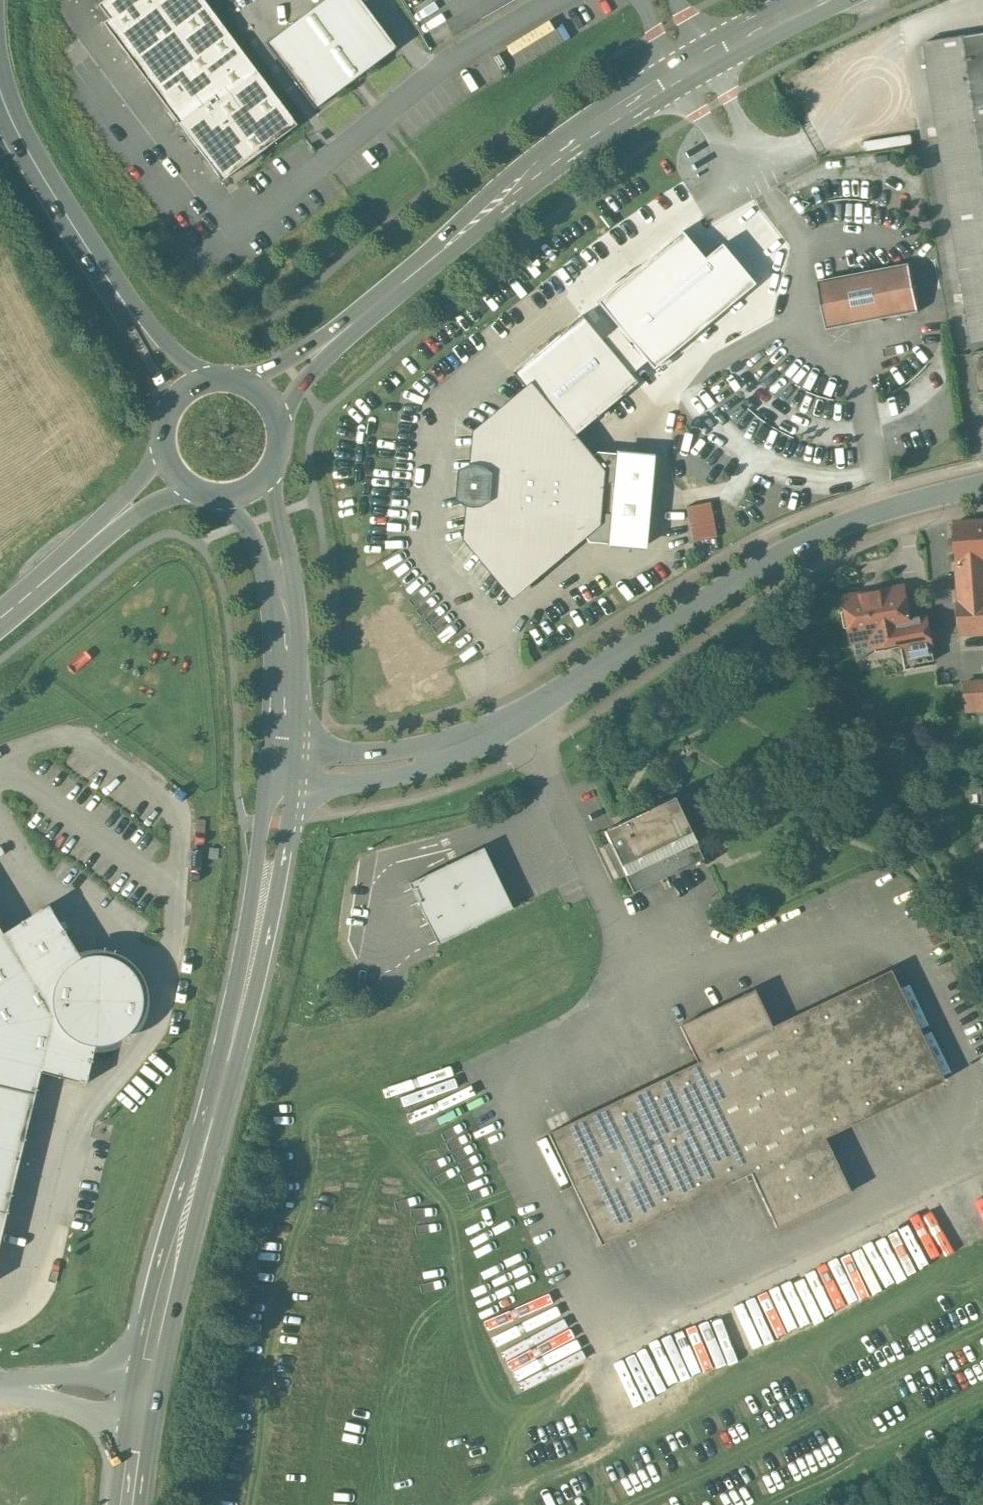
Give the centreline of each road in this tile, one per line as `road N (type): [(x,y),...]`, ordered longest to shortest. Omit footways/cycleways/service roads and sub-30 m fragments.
road 1 (tertiary): [(284,767),(365,767),(493,728),(735,580),(828,532),(982,484)]
road 2 (tertiary): [(284,767),(246,985),(140,1403)]
road 3 (secondary): [(264,391),(570,143),(691,68)]
road 4 (unclassified): [(552,0),(448,59),(260,206)]
road 5 (primary): [(187,386),(132,316),(21,143),(0,93)]
road 6 (tertiary): [(251,493),(281,595),(284,767)]
road 7 (secondary): [(0,618),(174,476)]
road 8 (secondary): [(691,68),(818,0)]
road 9 (unclassified): [(140,1403),(54,1387),(0,1389)]

